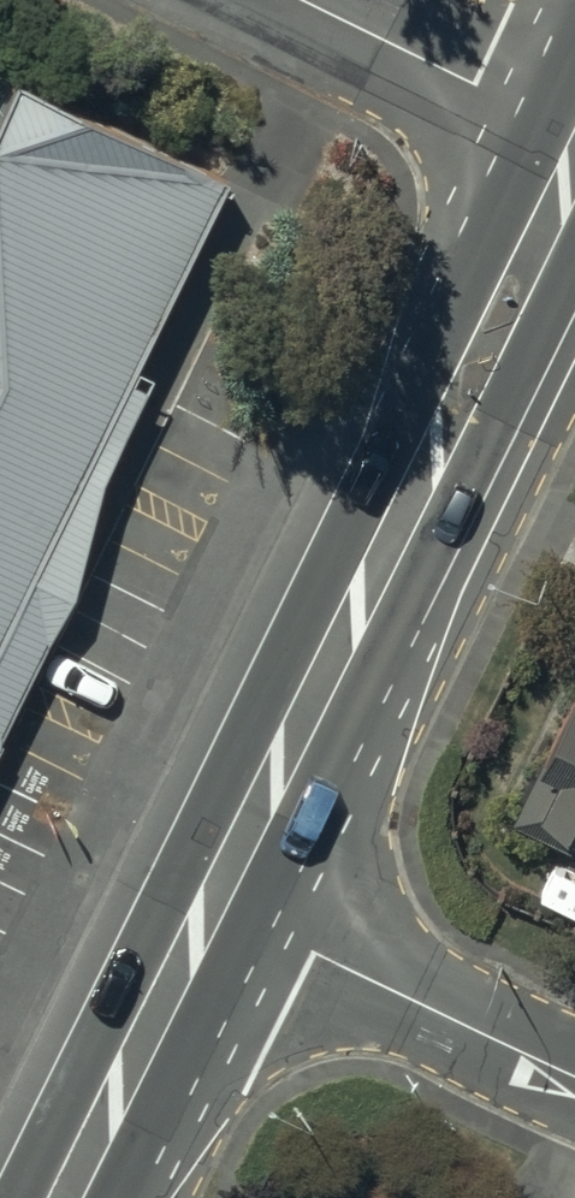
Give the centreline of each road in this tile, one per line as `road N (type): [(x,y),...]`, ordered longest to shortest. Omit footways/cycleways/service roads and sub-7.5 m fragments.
road 1 (secondary): [(574,176),(211,912)]
road 2 (residential): [(211,912),(574,1073)]
road 3 (secondary): [(211,912),(68,1197)]
road 4 (residential): [(302,0),(574,136)]

